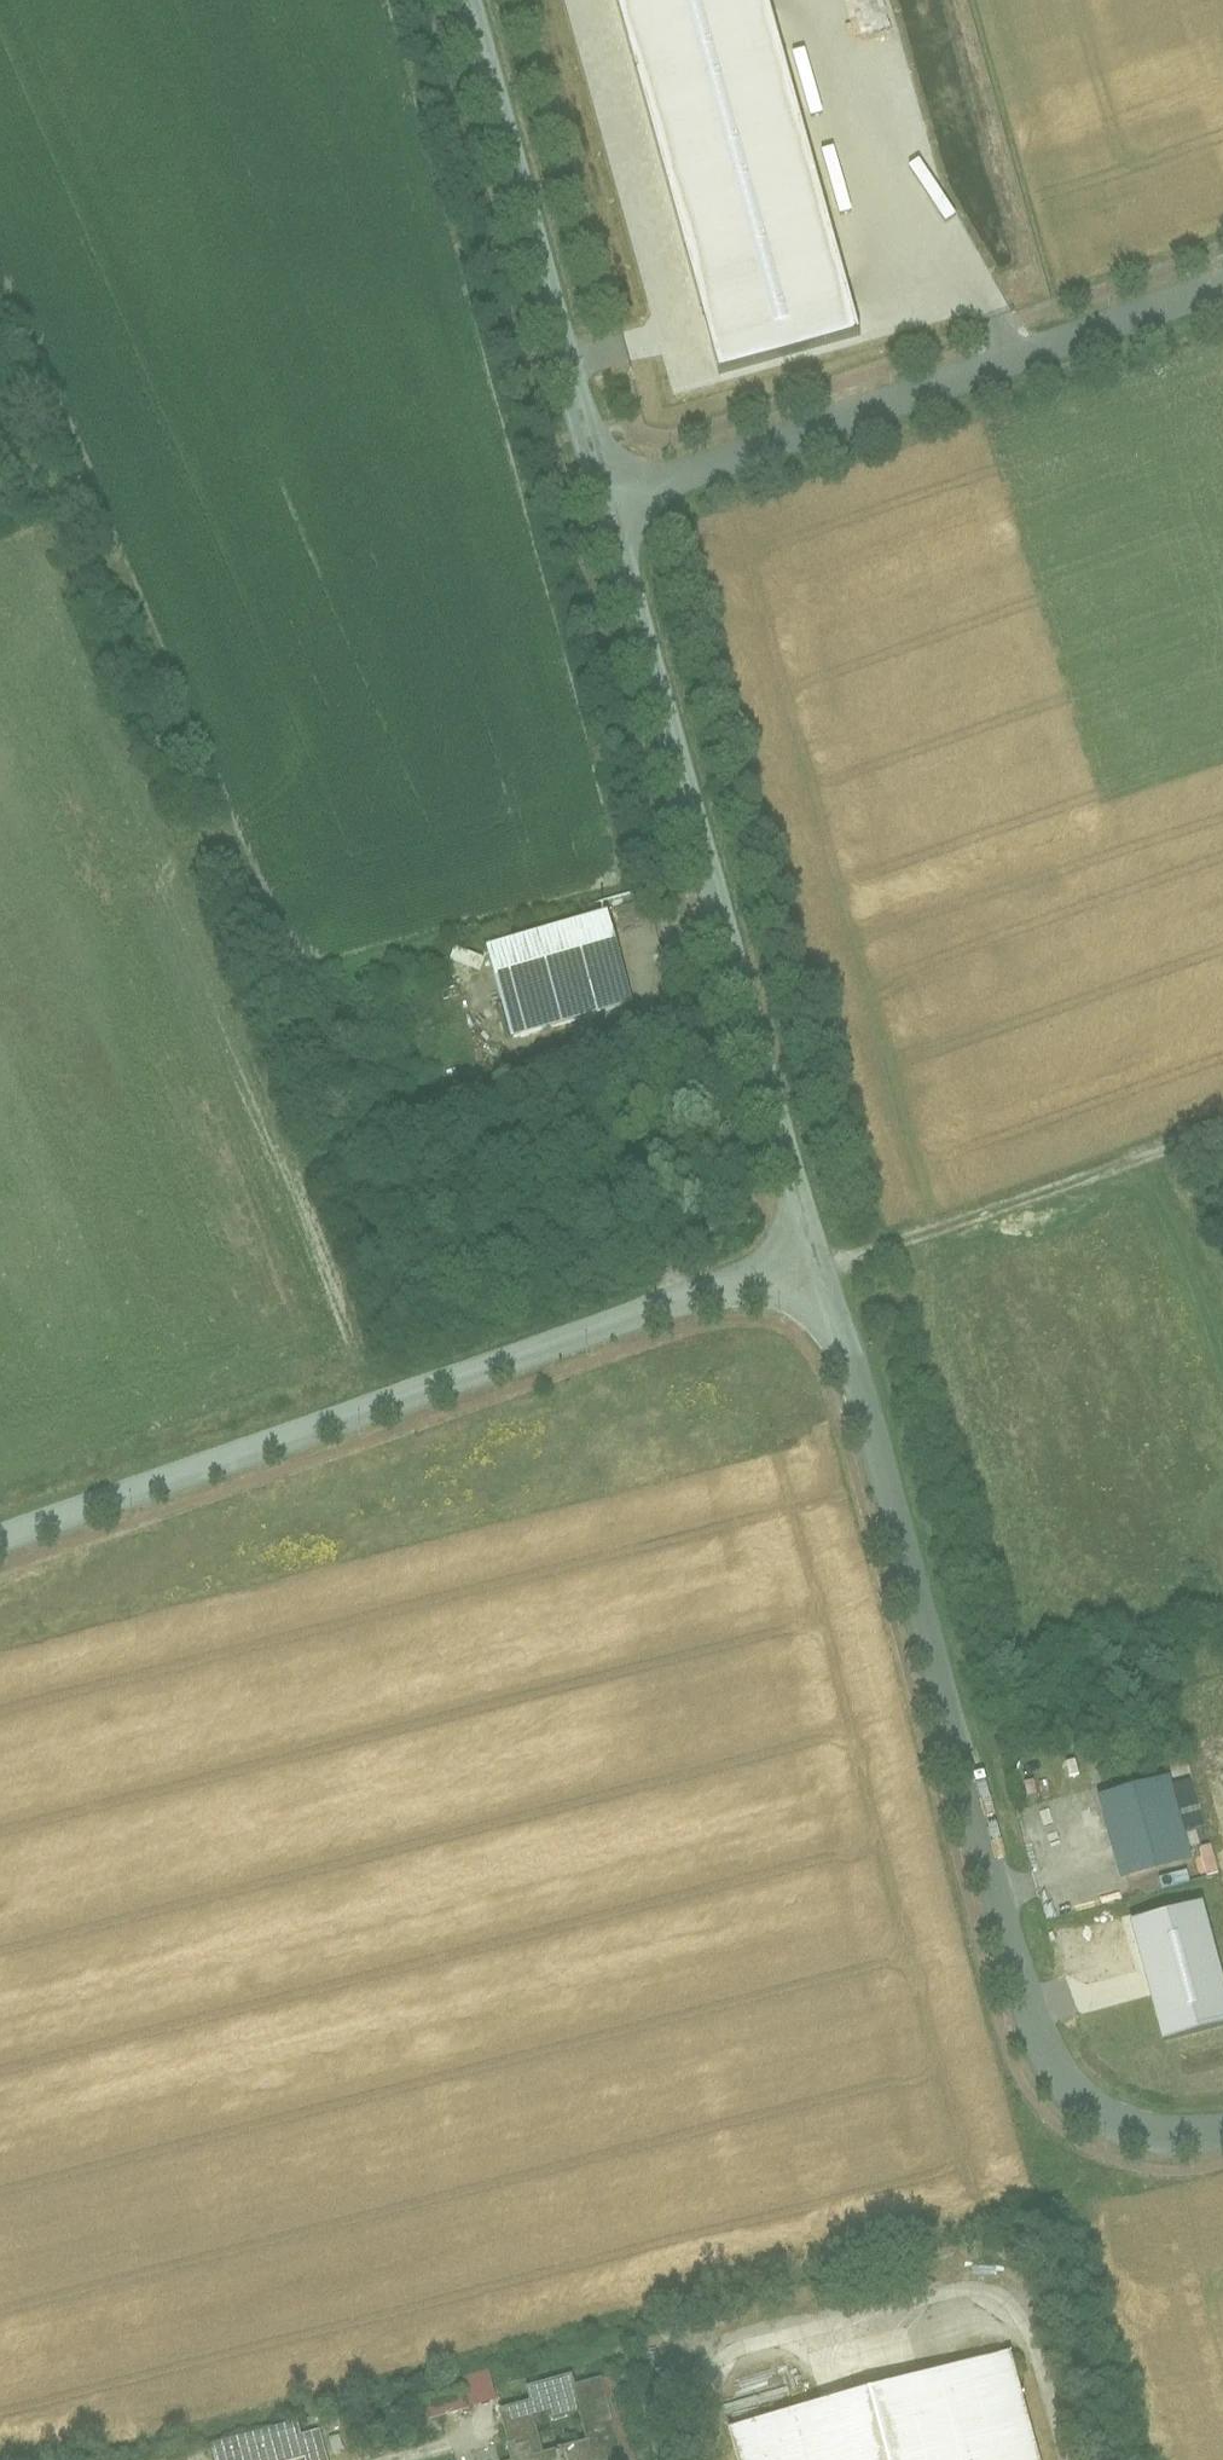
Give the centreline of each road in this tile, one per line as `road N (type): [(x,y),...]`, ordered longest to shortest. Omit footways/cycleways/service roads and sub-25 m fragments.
road 1 (unclassified): [(1222,2137),(1135,2133),(1088,2109),(1036,2031),(825,1266)]
road 2 (unclassified): [(825,1266),(594,1338),(11,1542)]
road 3 (unclassified): [(825,1266),(610,502)]
road 4 (unclassified): [(1222,289),(610,502)]
road 5 (unclassified): [(610,502),(468,0)]
road 6 (track): [(1222,1120),(825,1266)]

